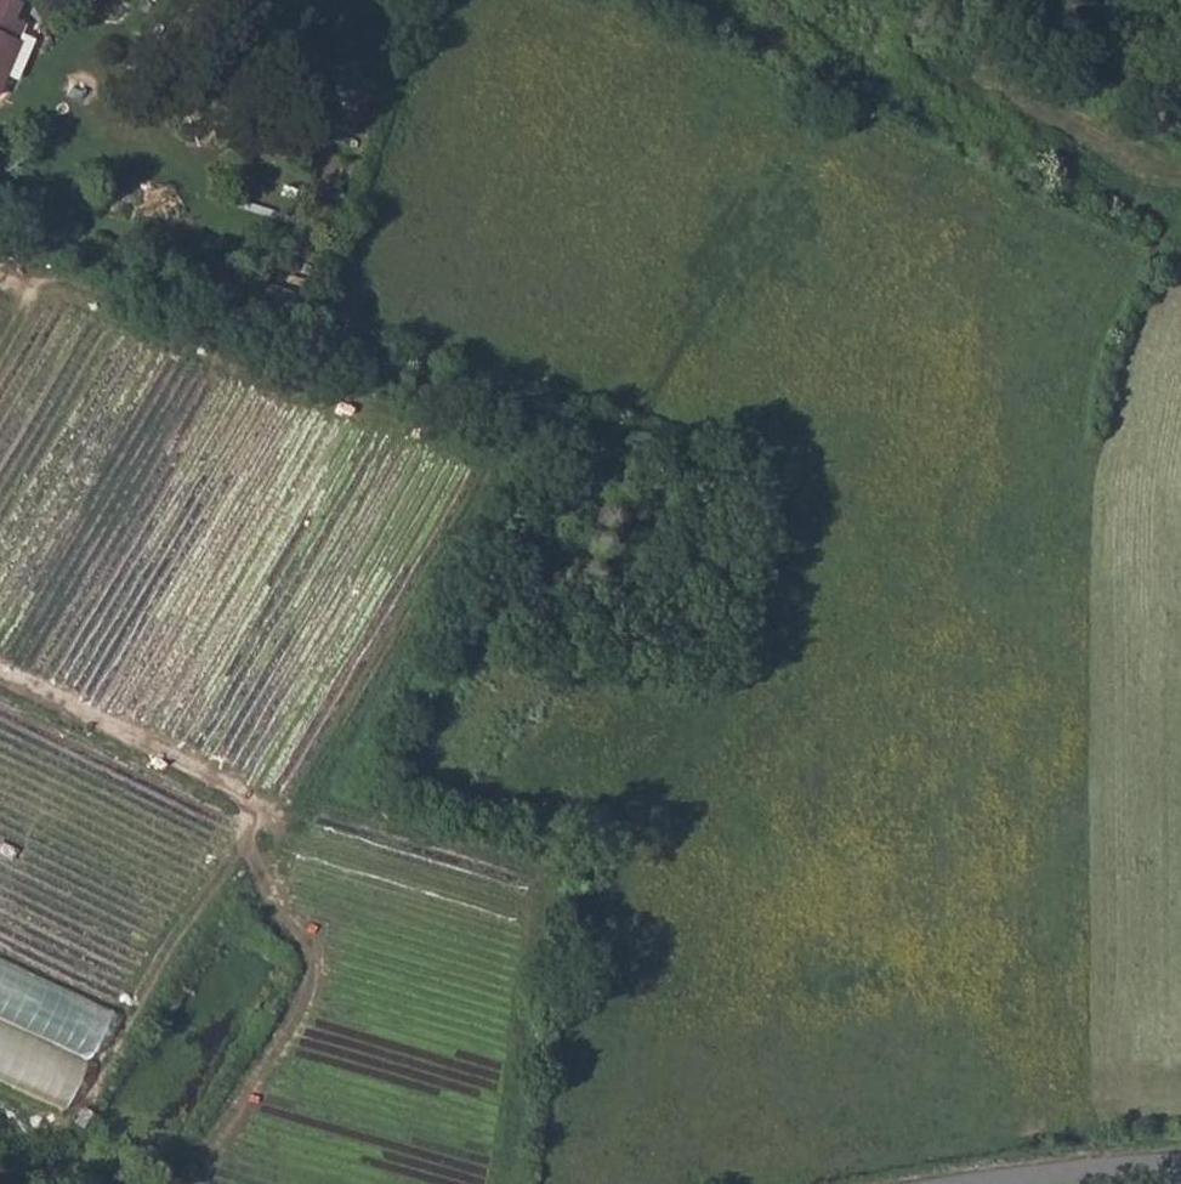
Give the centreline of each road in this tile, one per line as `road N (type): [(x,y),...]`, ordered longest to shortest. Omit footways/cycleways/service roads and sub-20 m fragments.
road 1 (tertiary): [(1180,1164),(1028,1183)]

